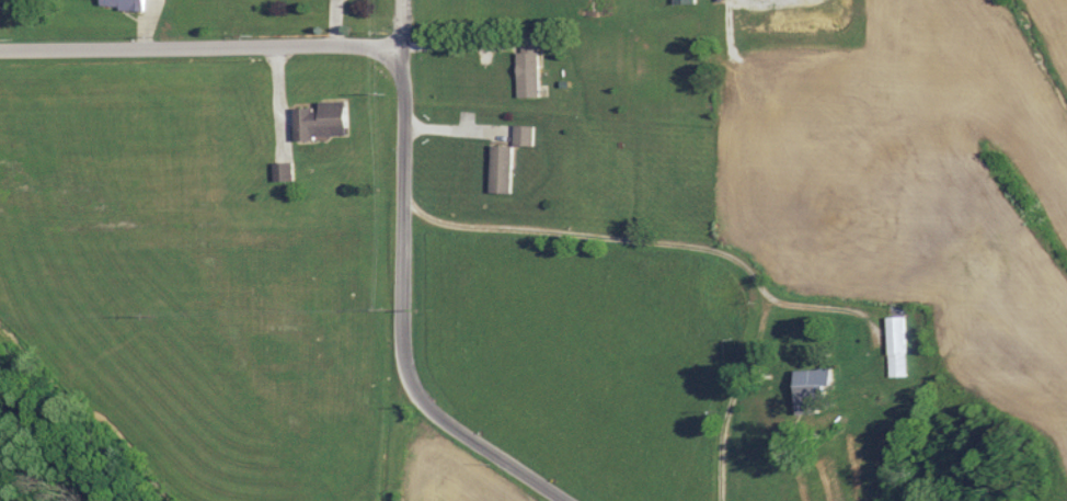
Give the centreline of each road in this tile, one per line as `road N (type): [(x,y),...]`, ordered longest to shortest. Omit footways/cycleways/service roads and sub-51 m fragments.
road 1 (residential): [(0,50),(404,46)]
road 2 (residential): [(566,500),(424,402),(406,367),(402,280)]
road 3 (residential): [(402,280),(404,0)]

